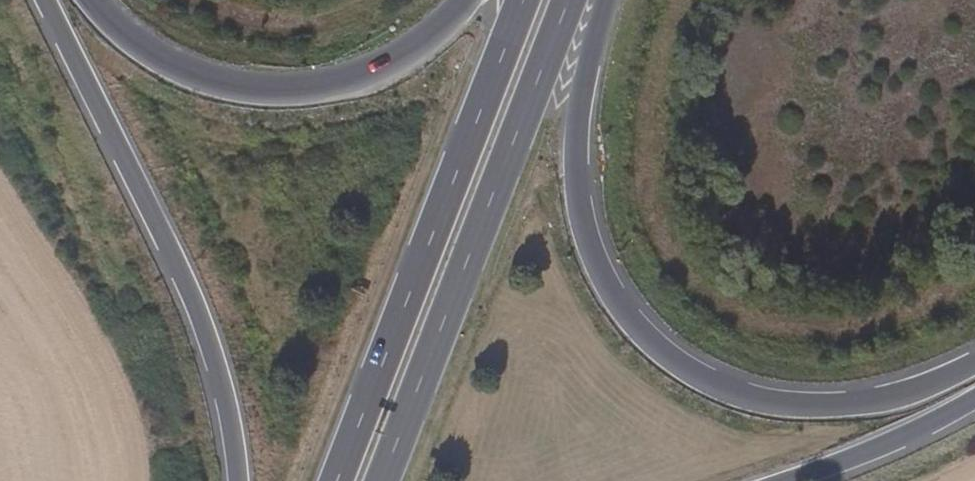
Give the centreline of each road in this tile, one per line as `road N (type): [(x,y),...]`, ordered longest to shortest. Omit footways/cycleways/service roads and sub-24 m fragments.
road 1 (trunk): [(974,361),(881,395),(791,399),(707,379),(611,316),(567,220),(571,114),(603,0)]
road 2 (trunk): [(44,0),(217,335),(248,480)]
road 3 (primary): [(523,0),(336,480)]
road 4 (primary): [(383,480),(569,0)]
road 5 (trunk): [(474,0),(464,18),(401,71),(285,98),(197,72),(135,37),(99,0)]
road 6 (trunk): [(785,480),(916,433),(974,399)]

